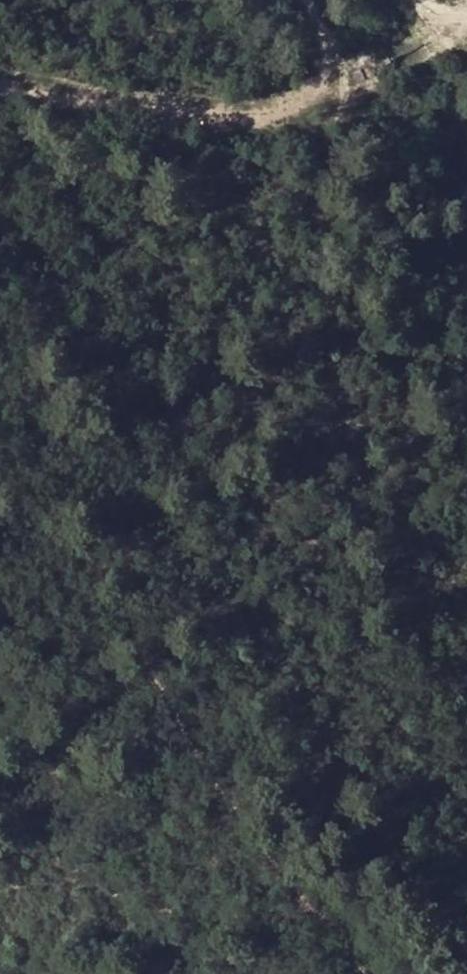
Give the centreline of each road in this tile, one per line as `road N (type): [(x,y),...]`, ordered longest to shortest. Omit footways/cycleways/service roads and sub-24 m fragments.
road 1 (track): [(305,0),(331,59),(328,80),(311,101),(283,114),(88,106),(0,91)]

